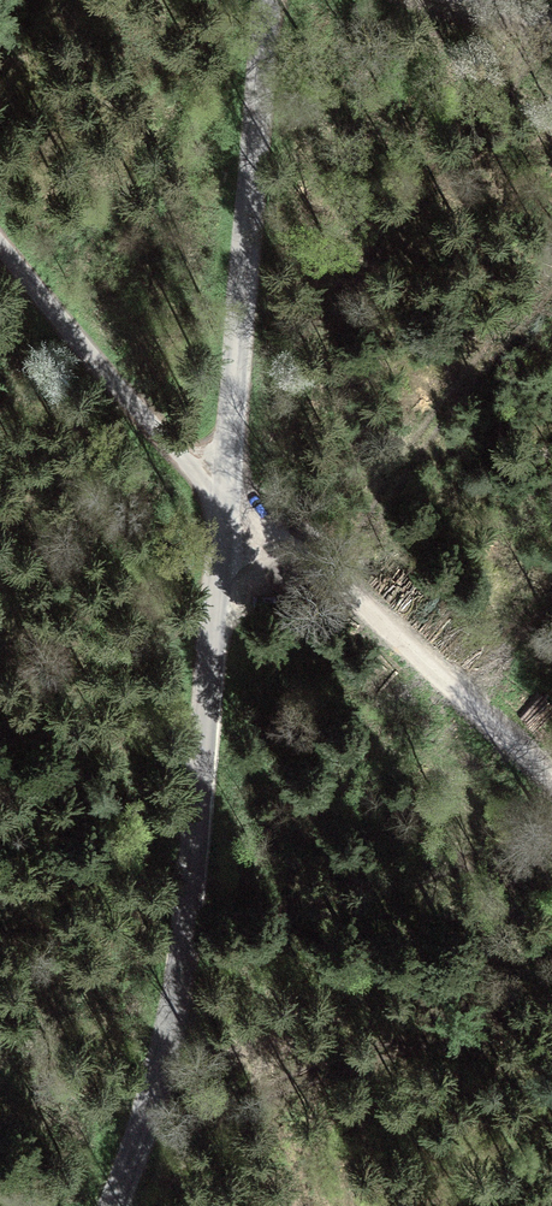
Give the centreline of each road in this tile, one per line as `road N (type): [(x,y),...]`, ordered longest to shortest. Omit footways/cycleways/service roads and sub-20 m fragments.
road 1 (unclassified): [(232,498),(192,937),(170,1041),(114,1205)]
road 2 (unclassified): [(266,0),(232,498)]
road 3 (track): [(551,783),(232,498)]
road 4 (unclassified): [(0,265),(232,498)]

